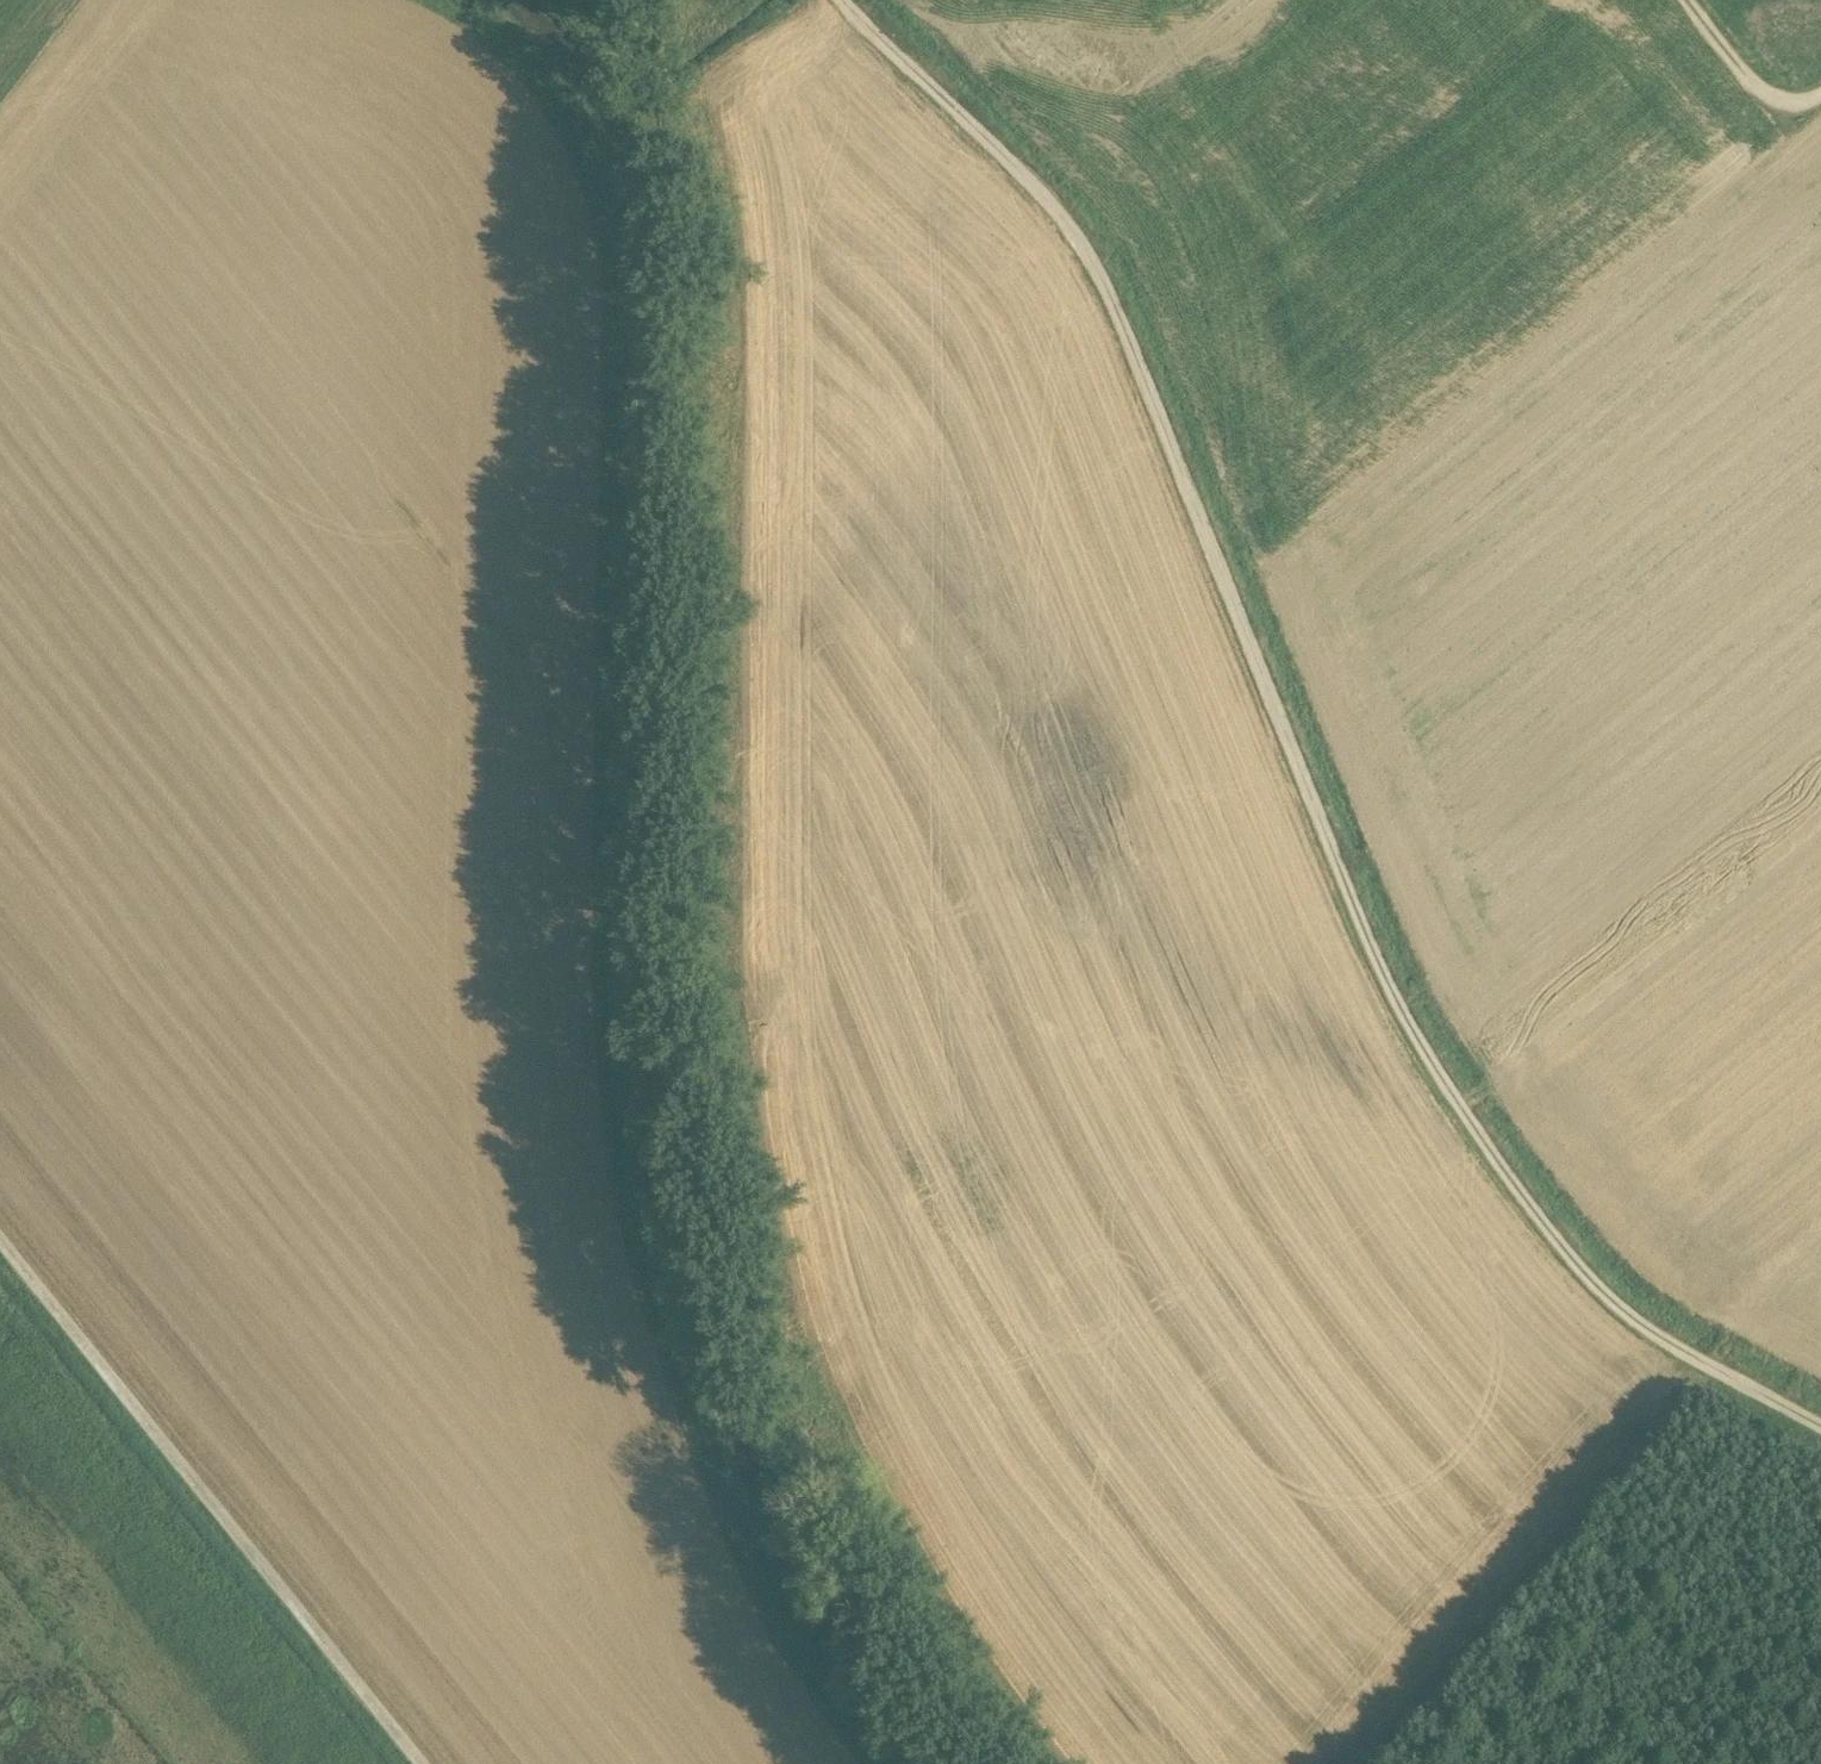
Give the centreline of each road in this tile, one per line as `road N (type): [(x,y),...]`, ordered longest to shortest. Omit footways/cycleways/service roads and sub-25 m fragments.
road 1 (track): [(1820,1440),(1625,1323),(1530,1205),(1441,1073),(1389,970),(1105,266),(844,0)]
road 2 (track): [(430,1763),(0,1233)]
road 3 (track): [(1687,0),(1773,107),(1796,122),(1820,121)]

